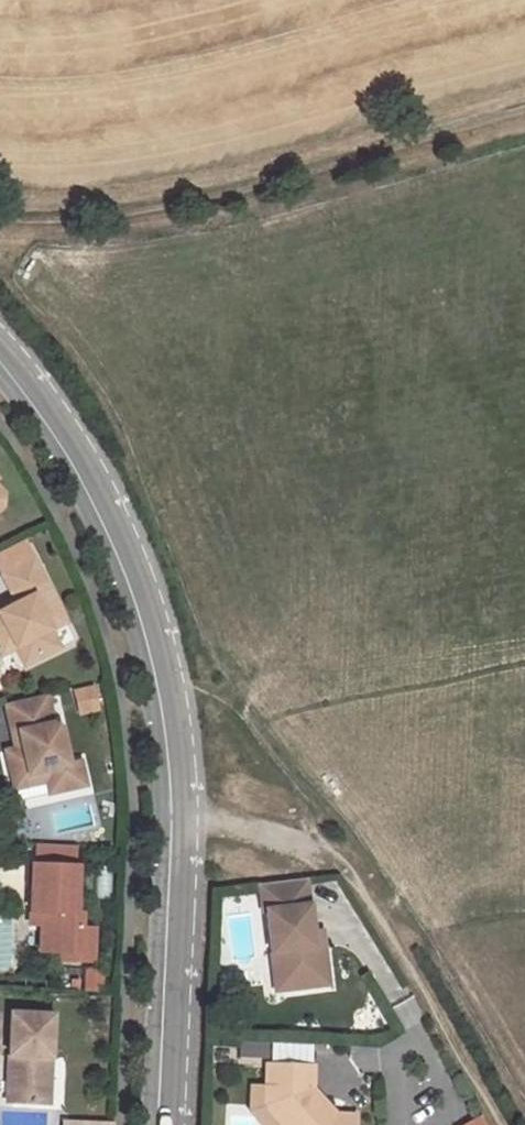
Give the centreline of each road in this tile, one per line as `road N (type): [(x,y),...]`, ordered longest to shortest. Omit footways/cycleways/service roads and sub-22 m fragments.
road 1 (tertiary): [(158,1124),(172,818),(159,688),(133,594),(93,501),(0,364)]
road 2 (track): [(524,107),(168,202),(0,219)]

